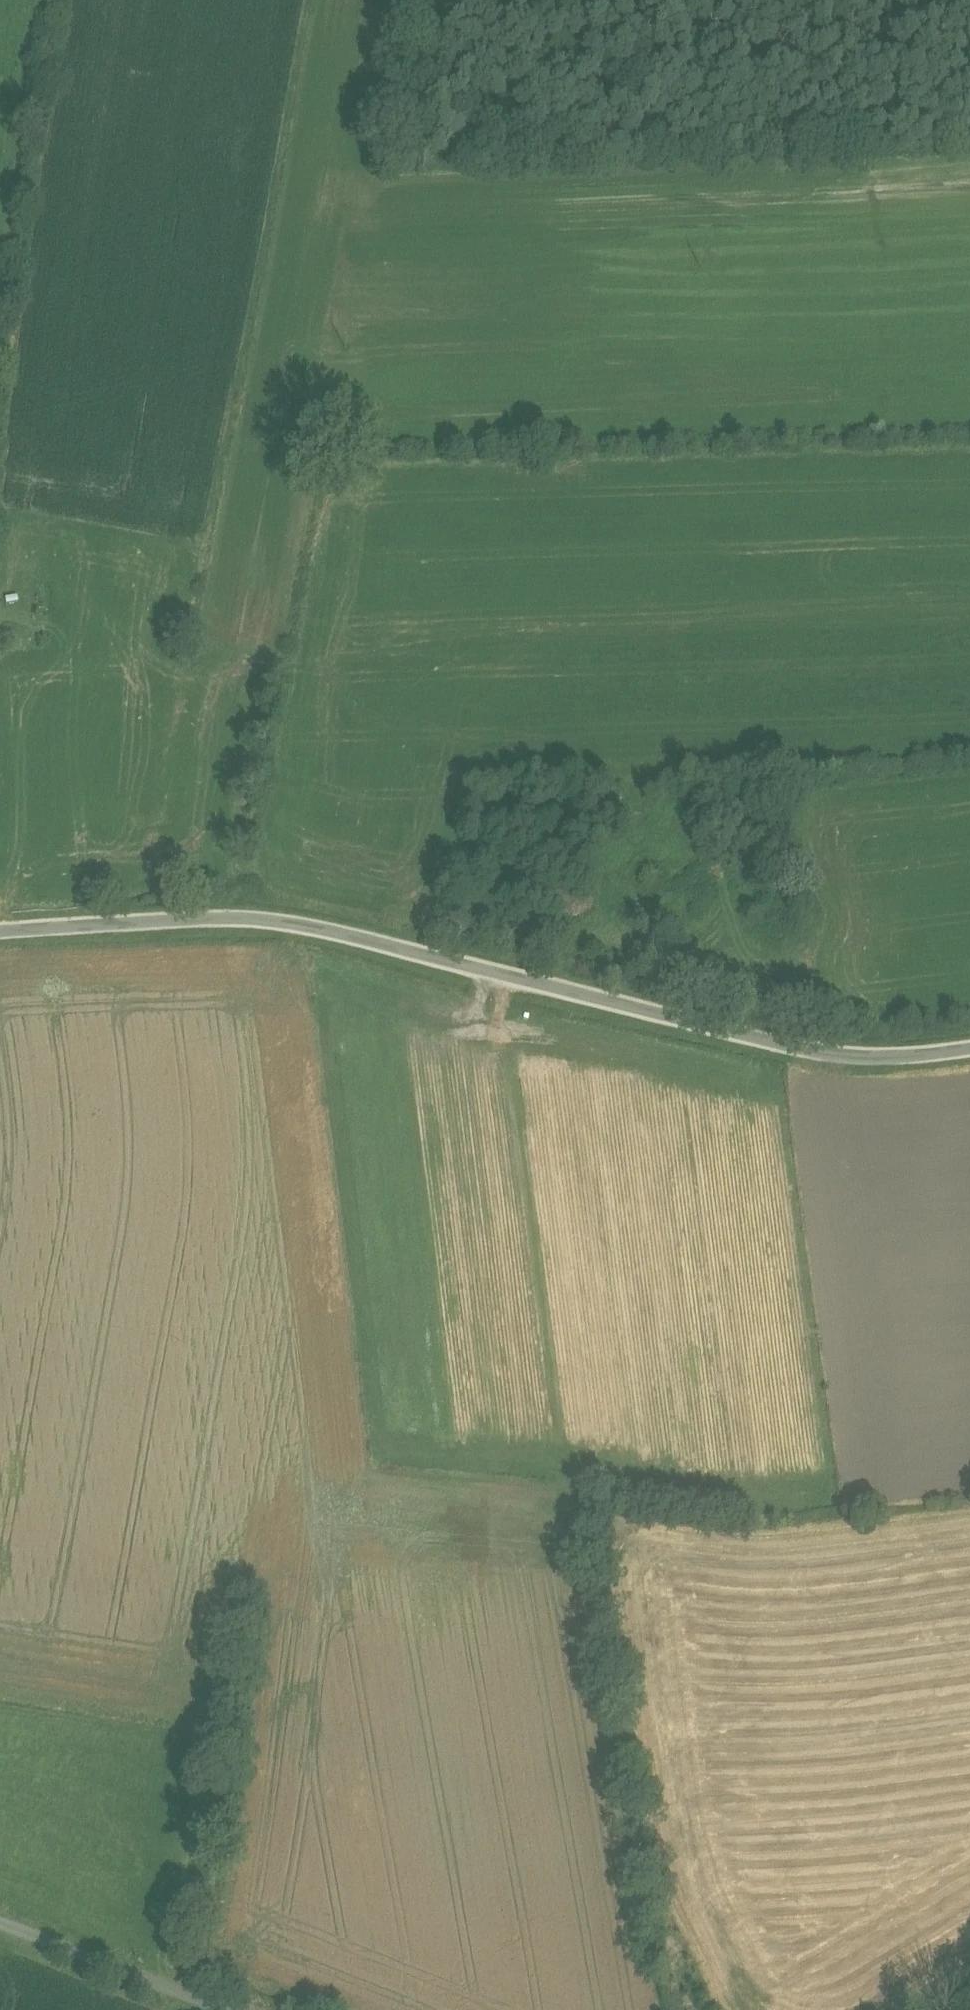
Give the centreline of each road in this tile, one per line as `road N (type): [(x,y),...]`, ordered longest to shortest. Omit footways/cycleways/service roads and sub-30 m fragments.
road 1 (unclassified): [(0,941),(211,922),(316,929),(783,1054),(850,1063),(969,1055)]
road 2 (unclassified): [(214,2009),(0,1926)]

